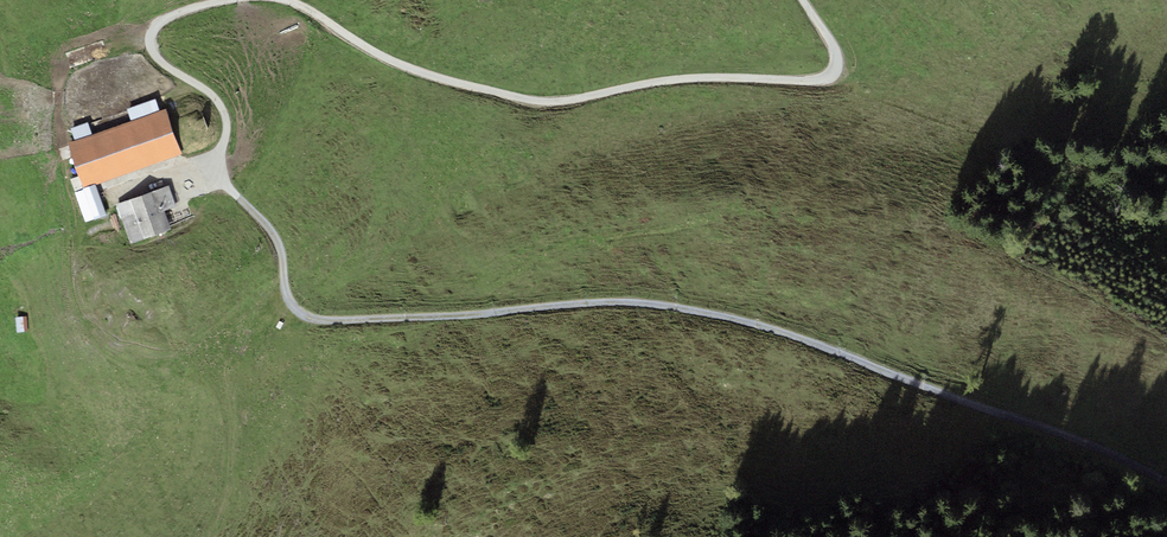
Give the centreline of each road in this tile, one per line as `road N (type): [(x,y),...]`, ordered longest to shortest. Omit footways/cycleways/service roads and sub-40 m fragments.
road 1 (track): [(217,0),(167,16),(151,38),(154,50),(224,107),(227,183),(274,233),(289,303),(306,317),(623,301),(671,306),(820,345),(1122,451),(1166,477)]
road 2 (track): [(804,0),(833,44),(834,69),(824,78),(689,77),(550,101),(403,65),(287,0)]

